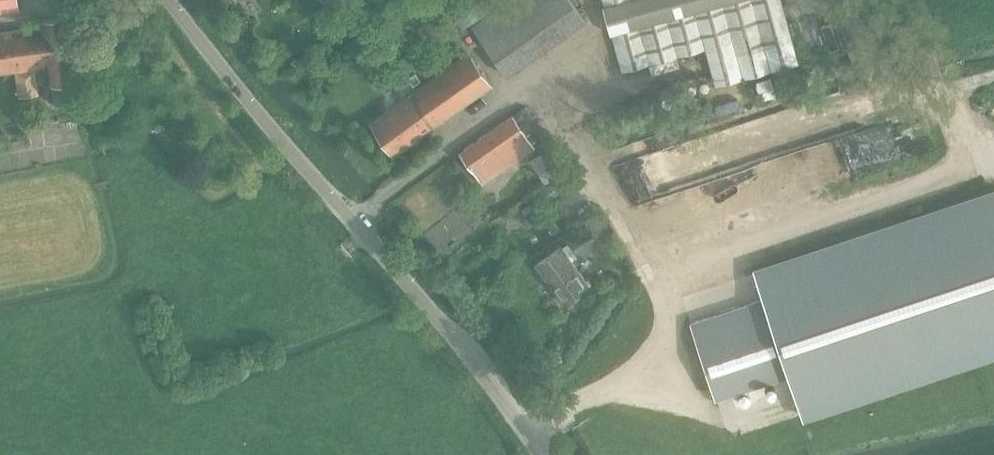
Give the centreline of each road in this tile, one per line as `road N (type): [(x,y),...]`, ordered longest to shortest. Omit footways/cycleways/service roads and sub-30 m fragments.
road 1 (tertiary): [(541,454),(466,351),(168,0)]

